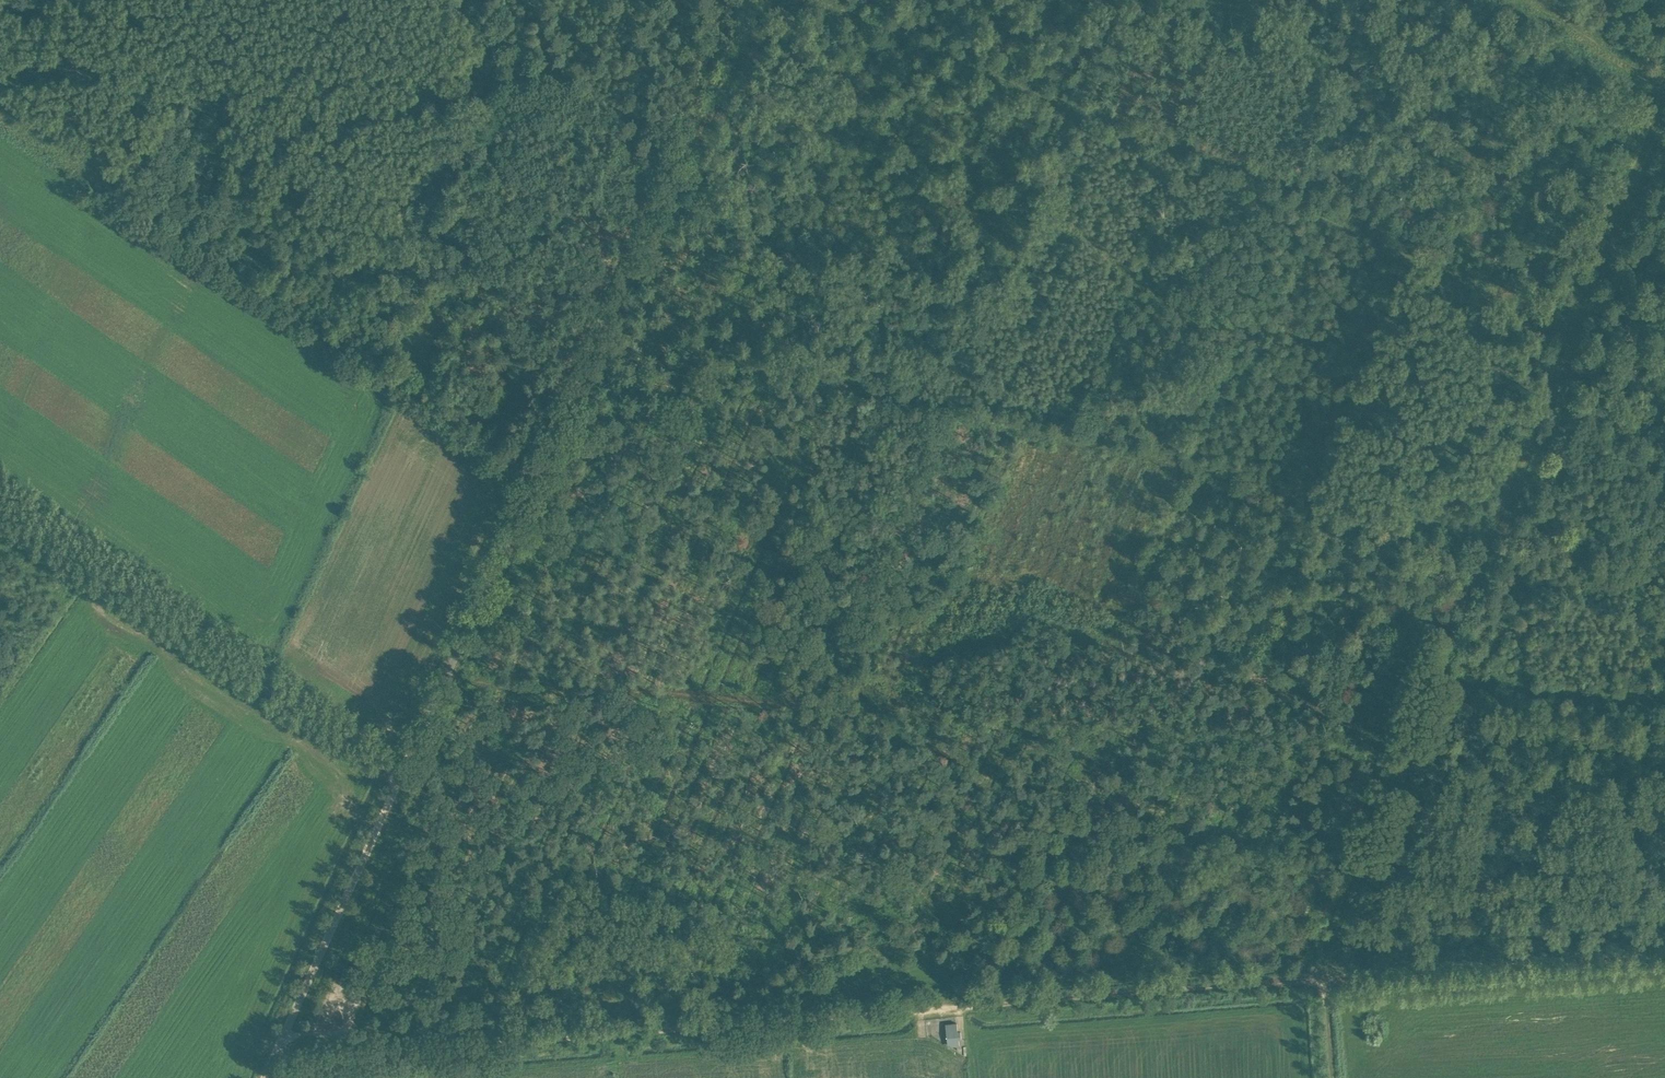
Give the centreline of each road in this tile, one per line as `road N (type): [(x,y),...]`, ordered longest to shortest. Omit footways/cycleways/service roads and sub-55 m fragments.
road 1 (track): [(1664,953),(274,1060)]
road 2 (unclassified): [(266,1077),(756,0)]
road 3 (track): [(965,417),(1493,534)]
road 4 (track): [(1572,328),(1102,124)]
road 5 (track): [(402,768),(0,500)]
road 6 (track): [(1431,695),(1552,380)]
road 7 (track): [(1102,124),(815,0)]
road 8 (track): [(1322,979),(1415,730)]
road 9 (track): [(1572,328),(1664,86)]
road 10 (track): [(603,335),(806,382)]
road 11 (track): [(516,71),(676,175)]
road 12 (track): [(806,382),(965,417)]
road 13 (track): [(1663,91),(1529,0)]
road 14 (track): [(394,384),(511,461)]

